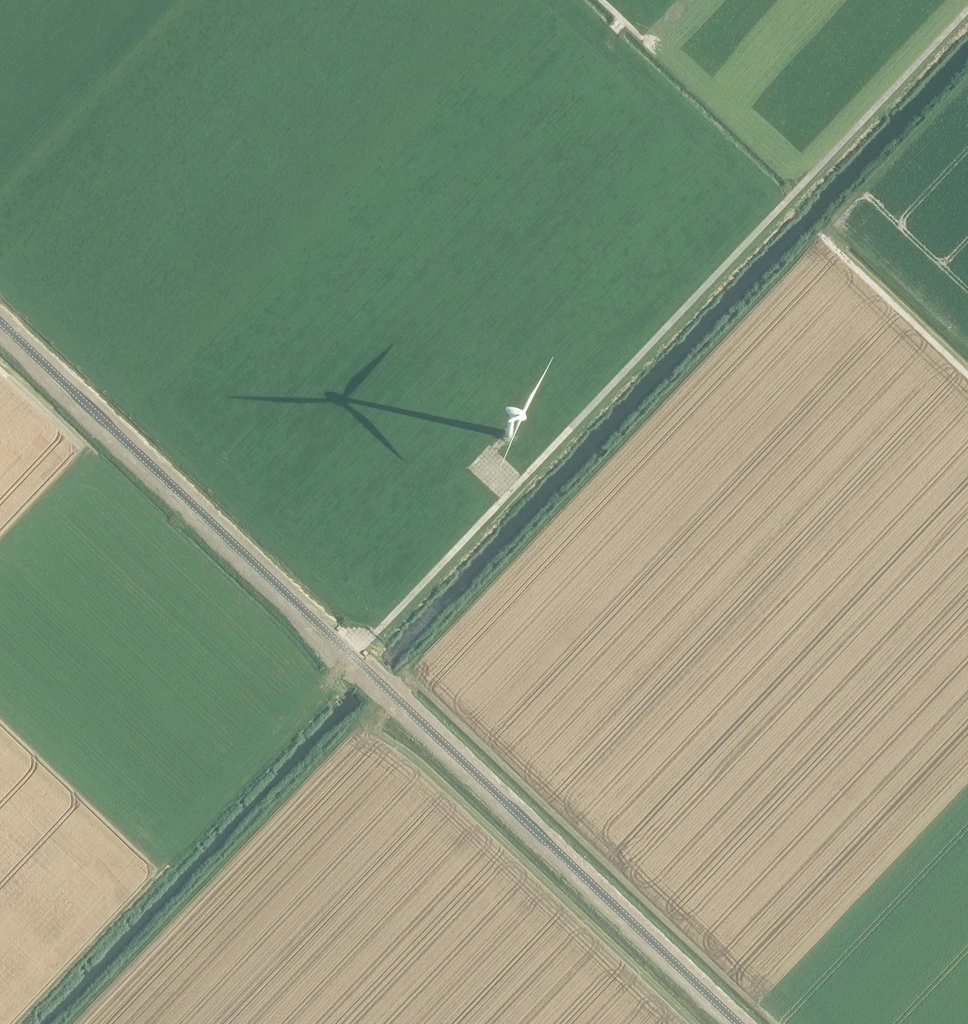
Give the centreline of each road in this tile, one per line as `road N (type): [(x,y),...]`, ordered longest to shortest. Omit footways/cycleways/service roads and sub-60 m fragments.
road 1 (unclassified): [(741,1023),(0,321)]
road 2 (track): [(967,375),(825,240)]

